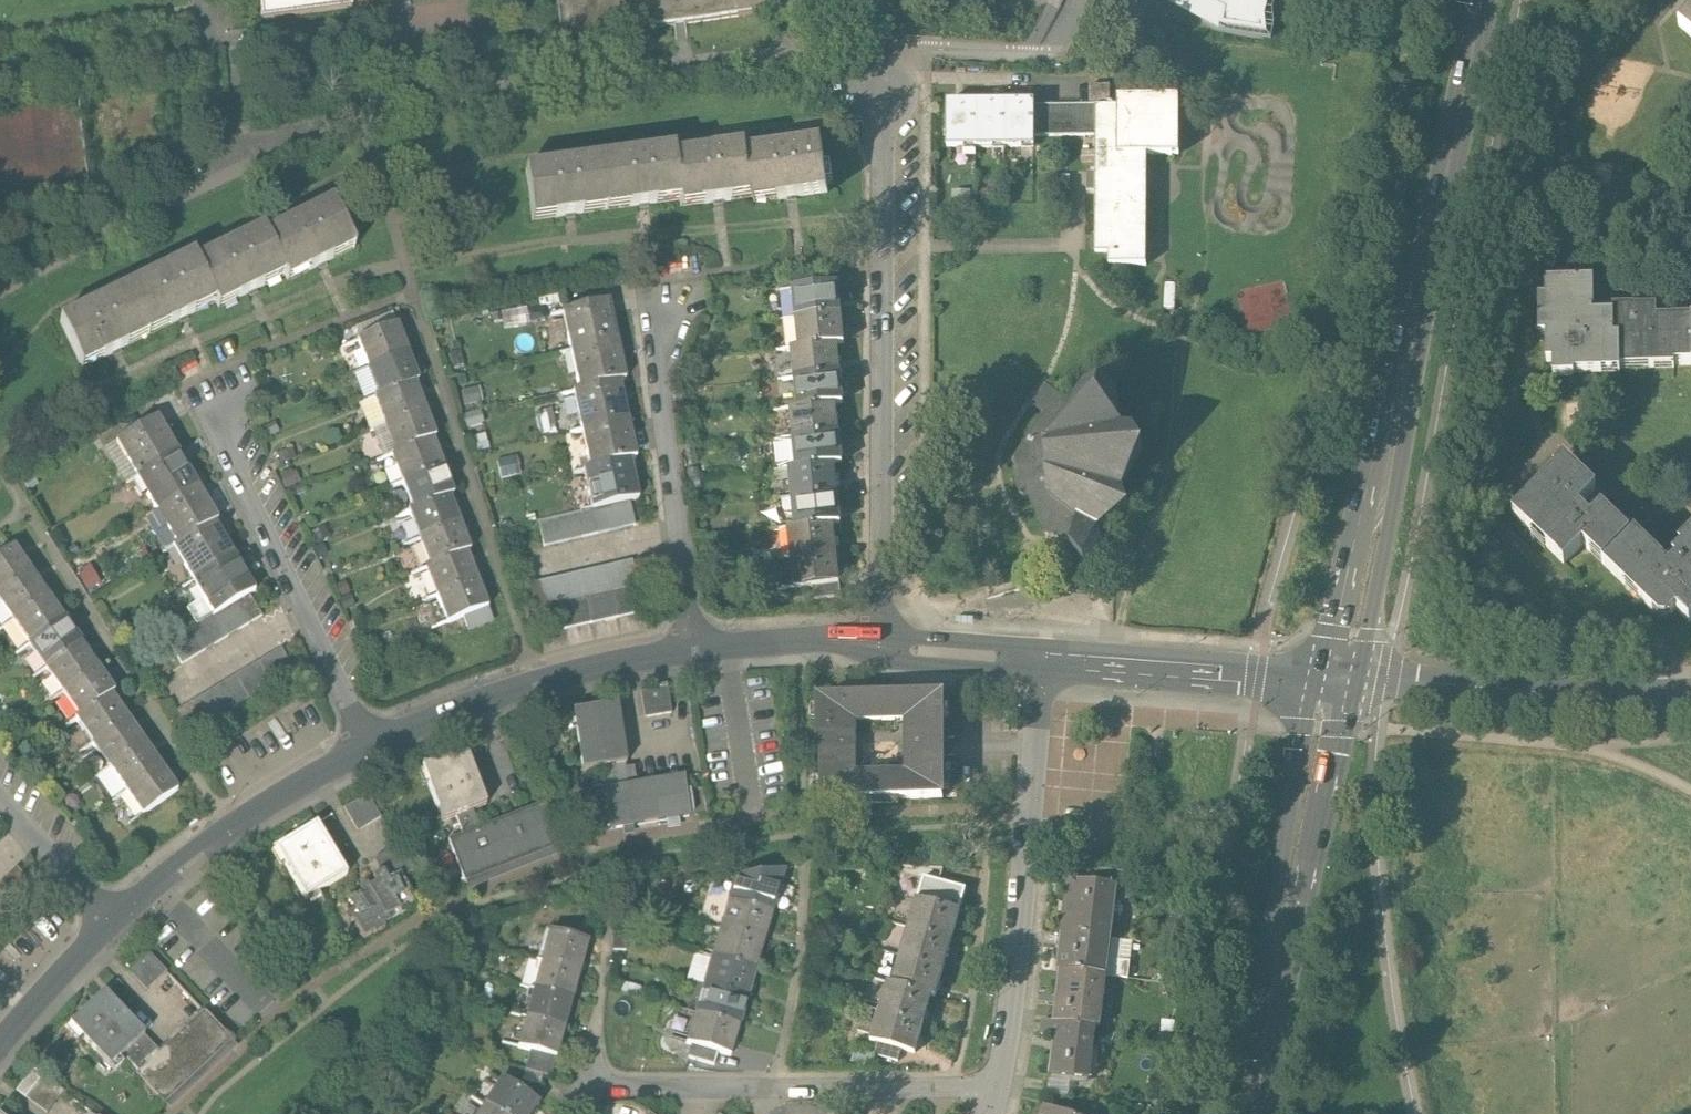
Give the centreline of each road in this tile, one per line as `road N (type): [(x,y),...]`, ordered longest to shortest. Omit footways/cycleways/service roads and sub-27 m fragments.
road 1 (primary): [(1482,0),(1339,680)]
road 2 (residential): [(884,642),(886,79)]
road 3 (primary): [(1339,680),(1300,847),(1260,1113)]
road 4 (residential): [(1042,660),(998,1082)]
road 5 (residential): [(998,1082),(591,1091)]
road 6 (residential): [(370,745),(217,419)]
road 7 (residential): [(1339,680),(1690,696)]
road 8 (residential): [(699,645),(515,690),(370,745)]
road 9 (residential): [(699,645),(657,380),(657,311)]
road 10 (residential): [(370,745),(229,827),(111,921)]
road 11 (residential): [(1339,680),(1042,660)]
road 12 (residential): [(884,642),(802,637),(699,645)]
road 13 (residential): [(111,921),(0,792)]
road 14 (residential): [(111,921),(0,1046)]
road 15 (residential): [(884,642),(910,662),(996,668),(1042,660)]
road 16 (residential): [(1042,660),(996,642),(916,636),(884,642)]

